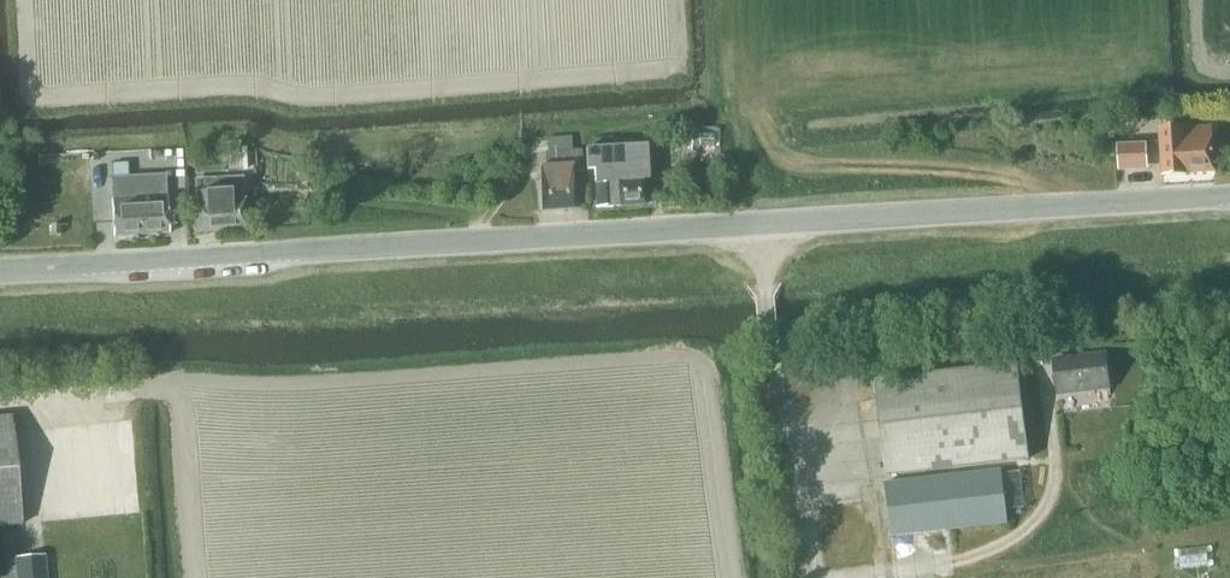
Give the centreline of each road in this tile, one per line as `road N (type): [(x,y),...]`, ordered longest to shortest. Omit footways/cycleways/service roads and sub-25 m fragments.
road 1 (tertiary): [(0,270),(1229,193)]

